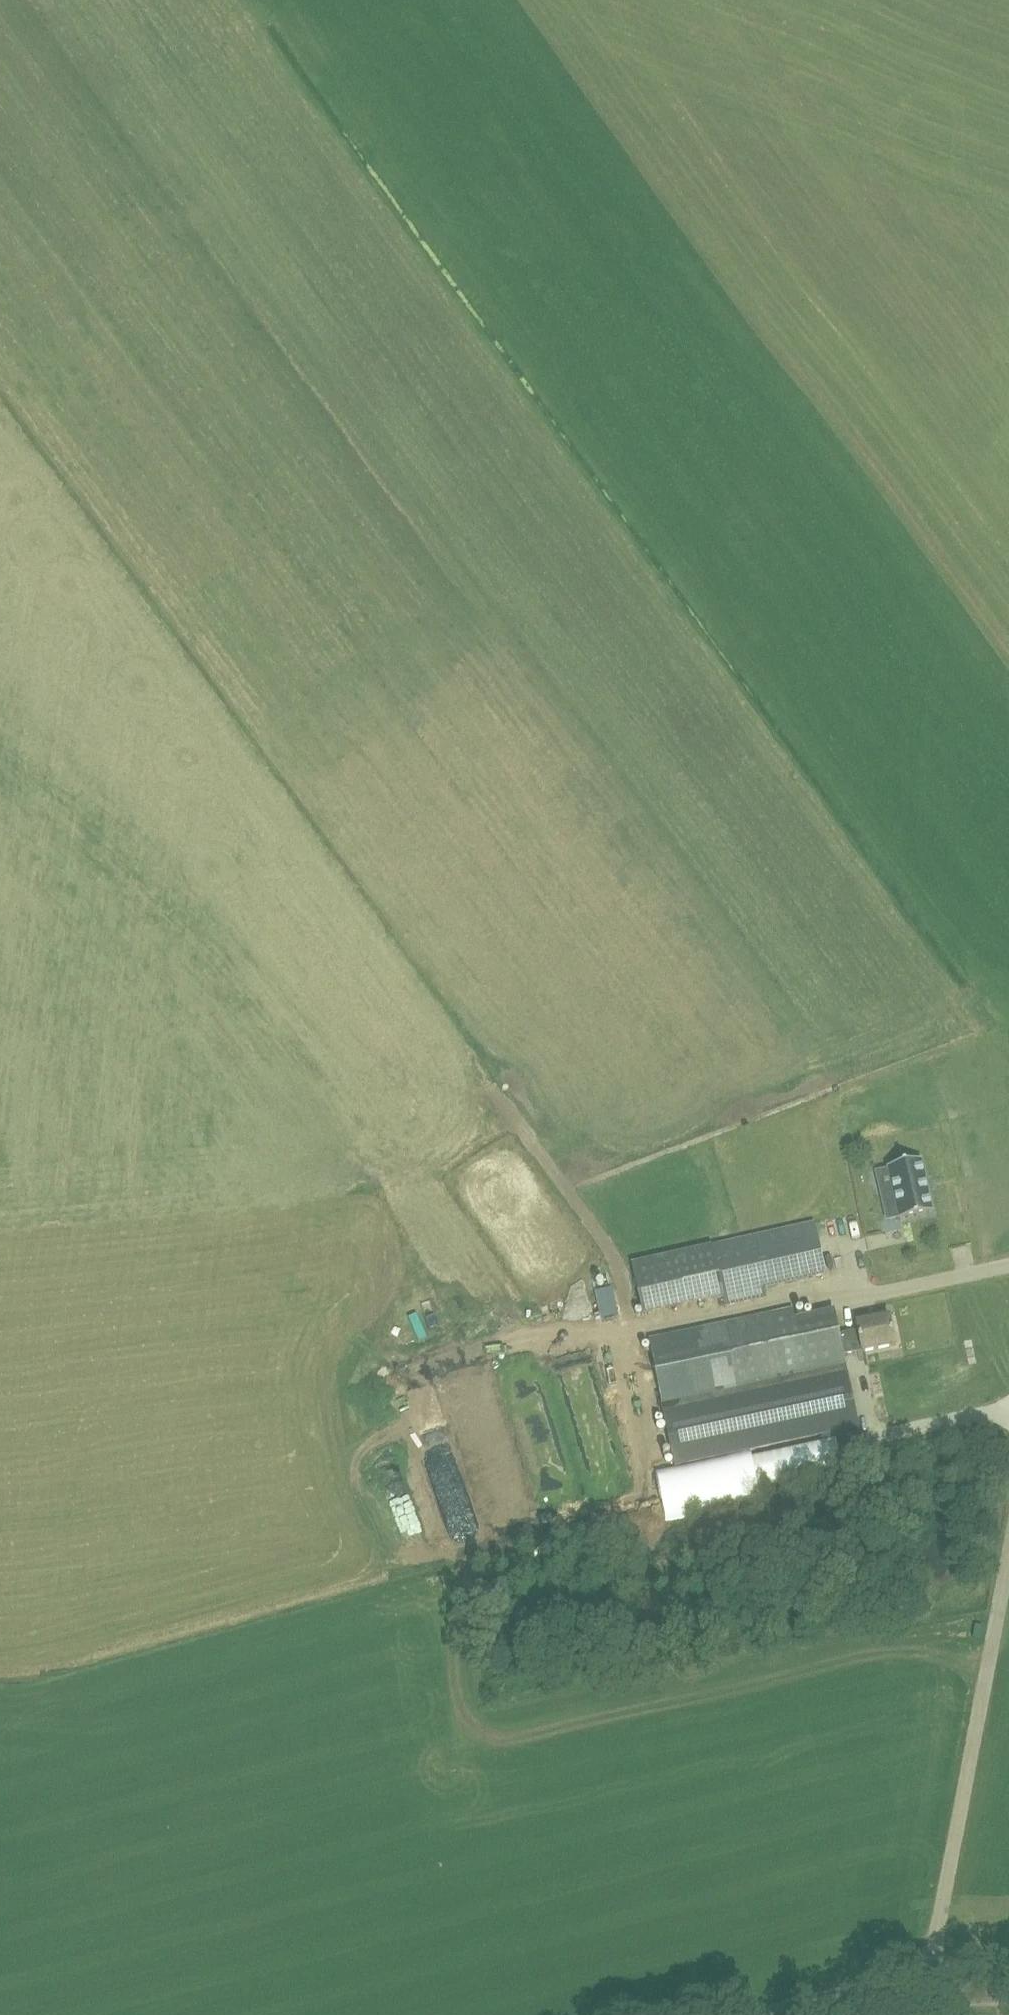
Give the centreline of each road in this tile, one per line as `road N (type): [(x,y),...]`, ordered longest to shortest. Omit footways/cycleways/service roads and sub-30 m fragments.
road 1 (unclassified): [(926,1985),(1008,1546)]

